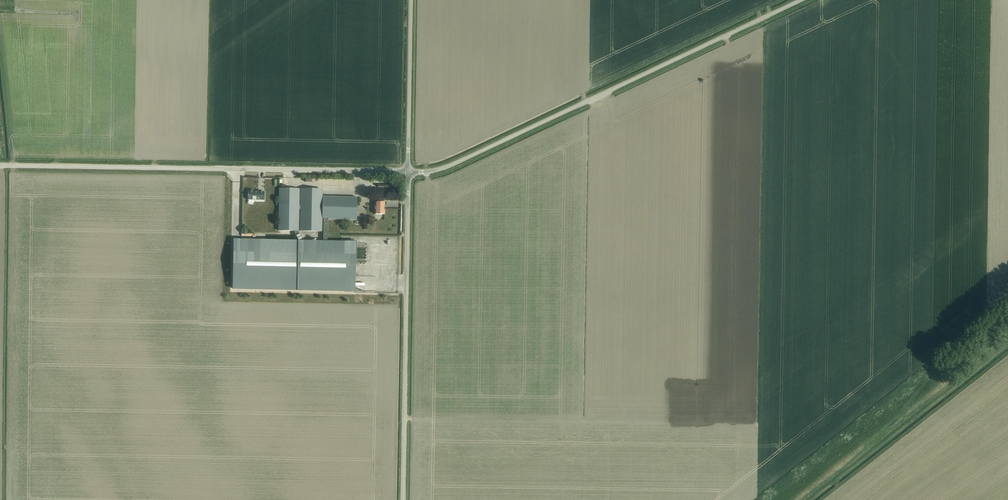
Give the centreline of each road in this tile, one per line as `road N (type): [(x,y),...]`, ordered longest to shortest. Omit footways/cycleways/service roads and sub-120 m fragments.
road 1 (unclassified): [(409,173),(460,162),(802,0)]
road 2 (unclassified): [(0,166),(409,173)]
road 3 (unclassified): [(404,499),(409,173)]
road 4 (track): [(807,499),(1007,342)]
road 5 (unclassified): [(409,173),(412,0)]

